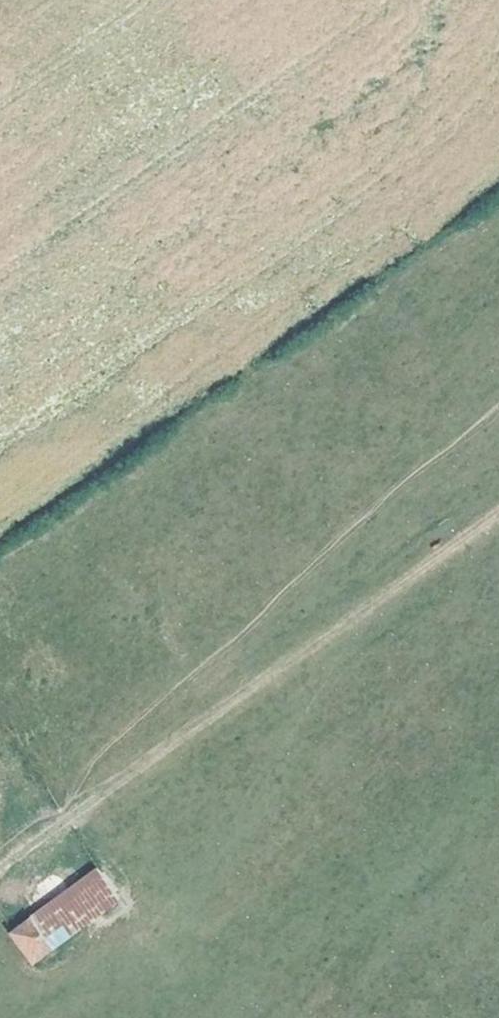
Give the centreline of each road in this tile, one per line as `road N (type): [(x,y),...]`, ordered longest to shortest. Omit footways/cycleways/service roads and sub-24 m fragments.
road 1 (track): [(498,507),(0,871)]

